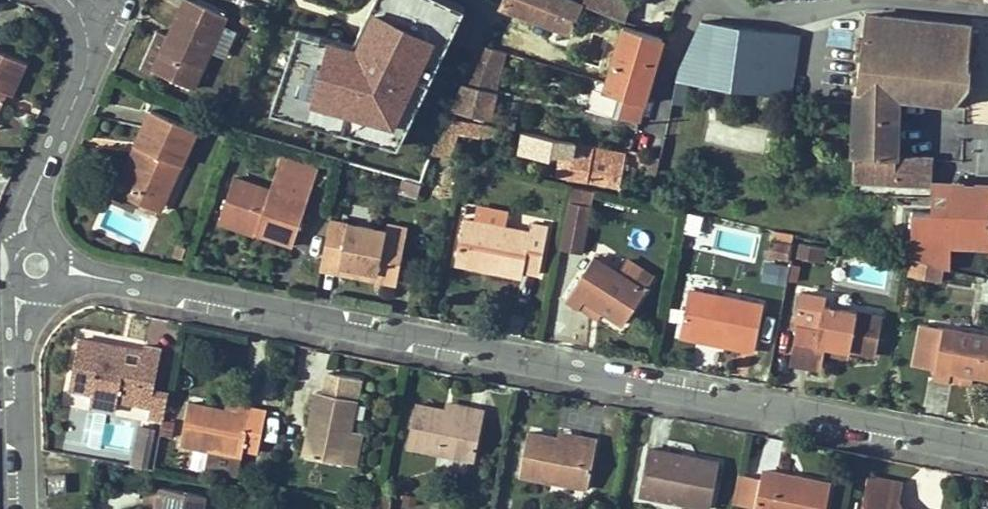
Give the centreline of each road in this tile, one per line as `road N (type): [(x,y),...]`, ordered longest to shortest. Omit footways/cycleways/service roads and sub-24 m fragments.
road 1 (residential): [(36,265),(987,452)]
road 2 (residential): [(112,13),(27,211),(36,265)]
road 3 (residential): [(23,508),(17,303),(36,265)]
road 4 (residential): [(733,0),(788,16),(850,0)]

